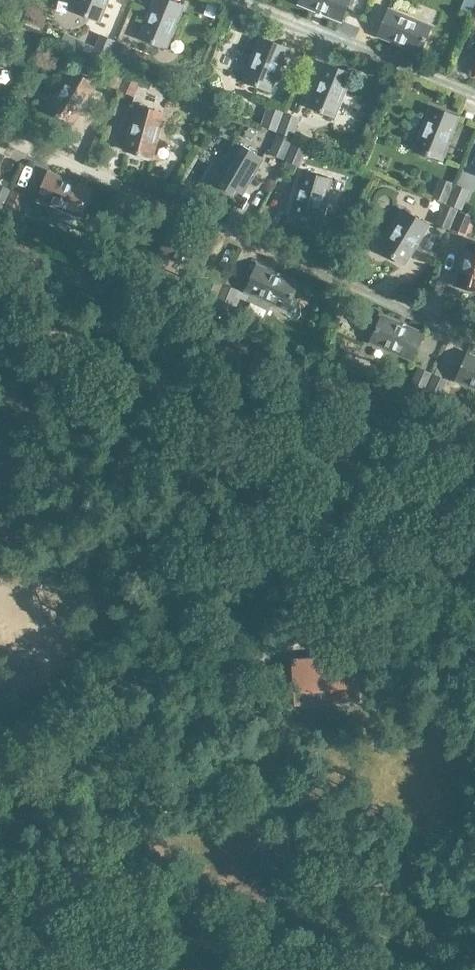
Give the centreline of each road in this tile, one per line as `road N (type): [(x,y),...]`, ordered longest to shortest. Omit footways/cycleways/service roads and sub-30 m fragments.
road 1 (track): [(474,587),(278,652),(0,767)]
road 2 (track): [(0,340),(177,425),(309,553)]
road 3 (track): [(114,720),(52,612),(0,582)]
road 4 (track): [(0,463),(40,492),(56,518),(52,612)]

